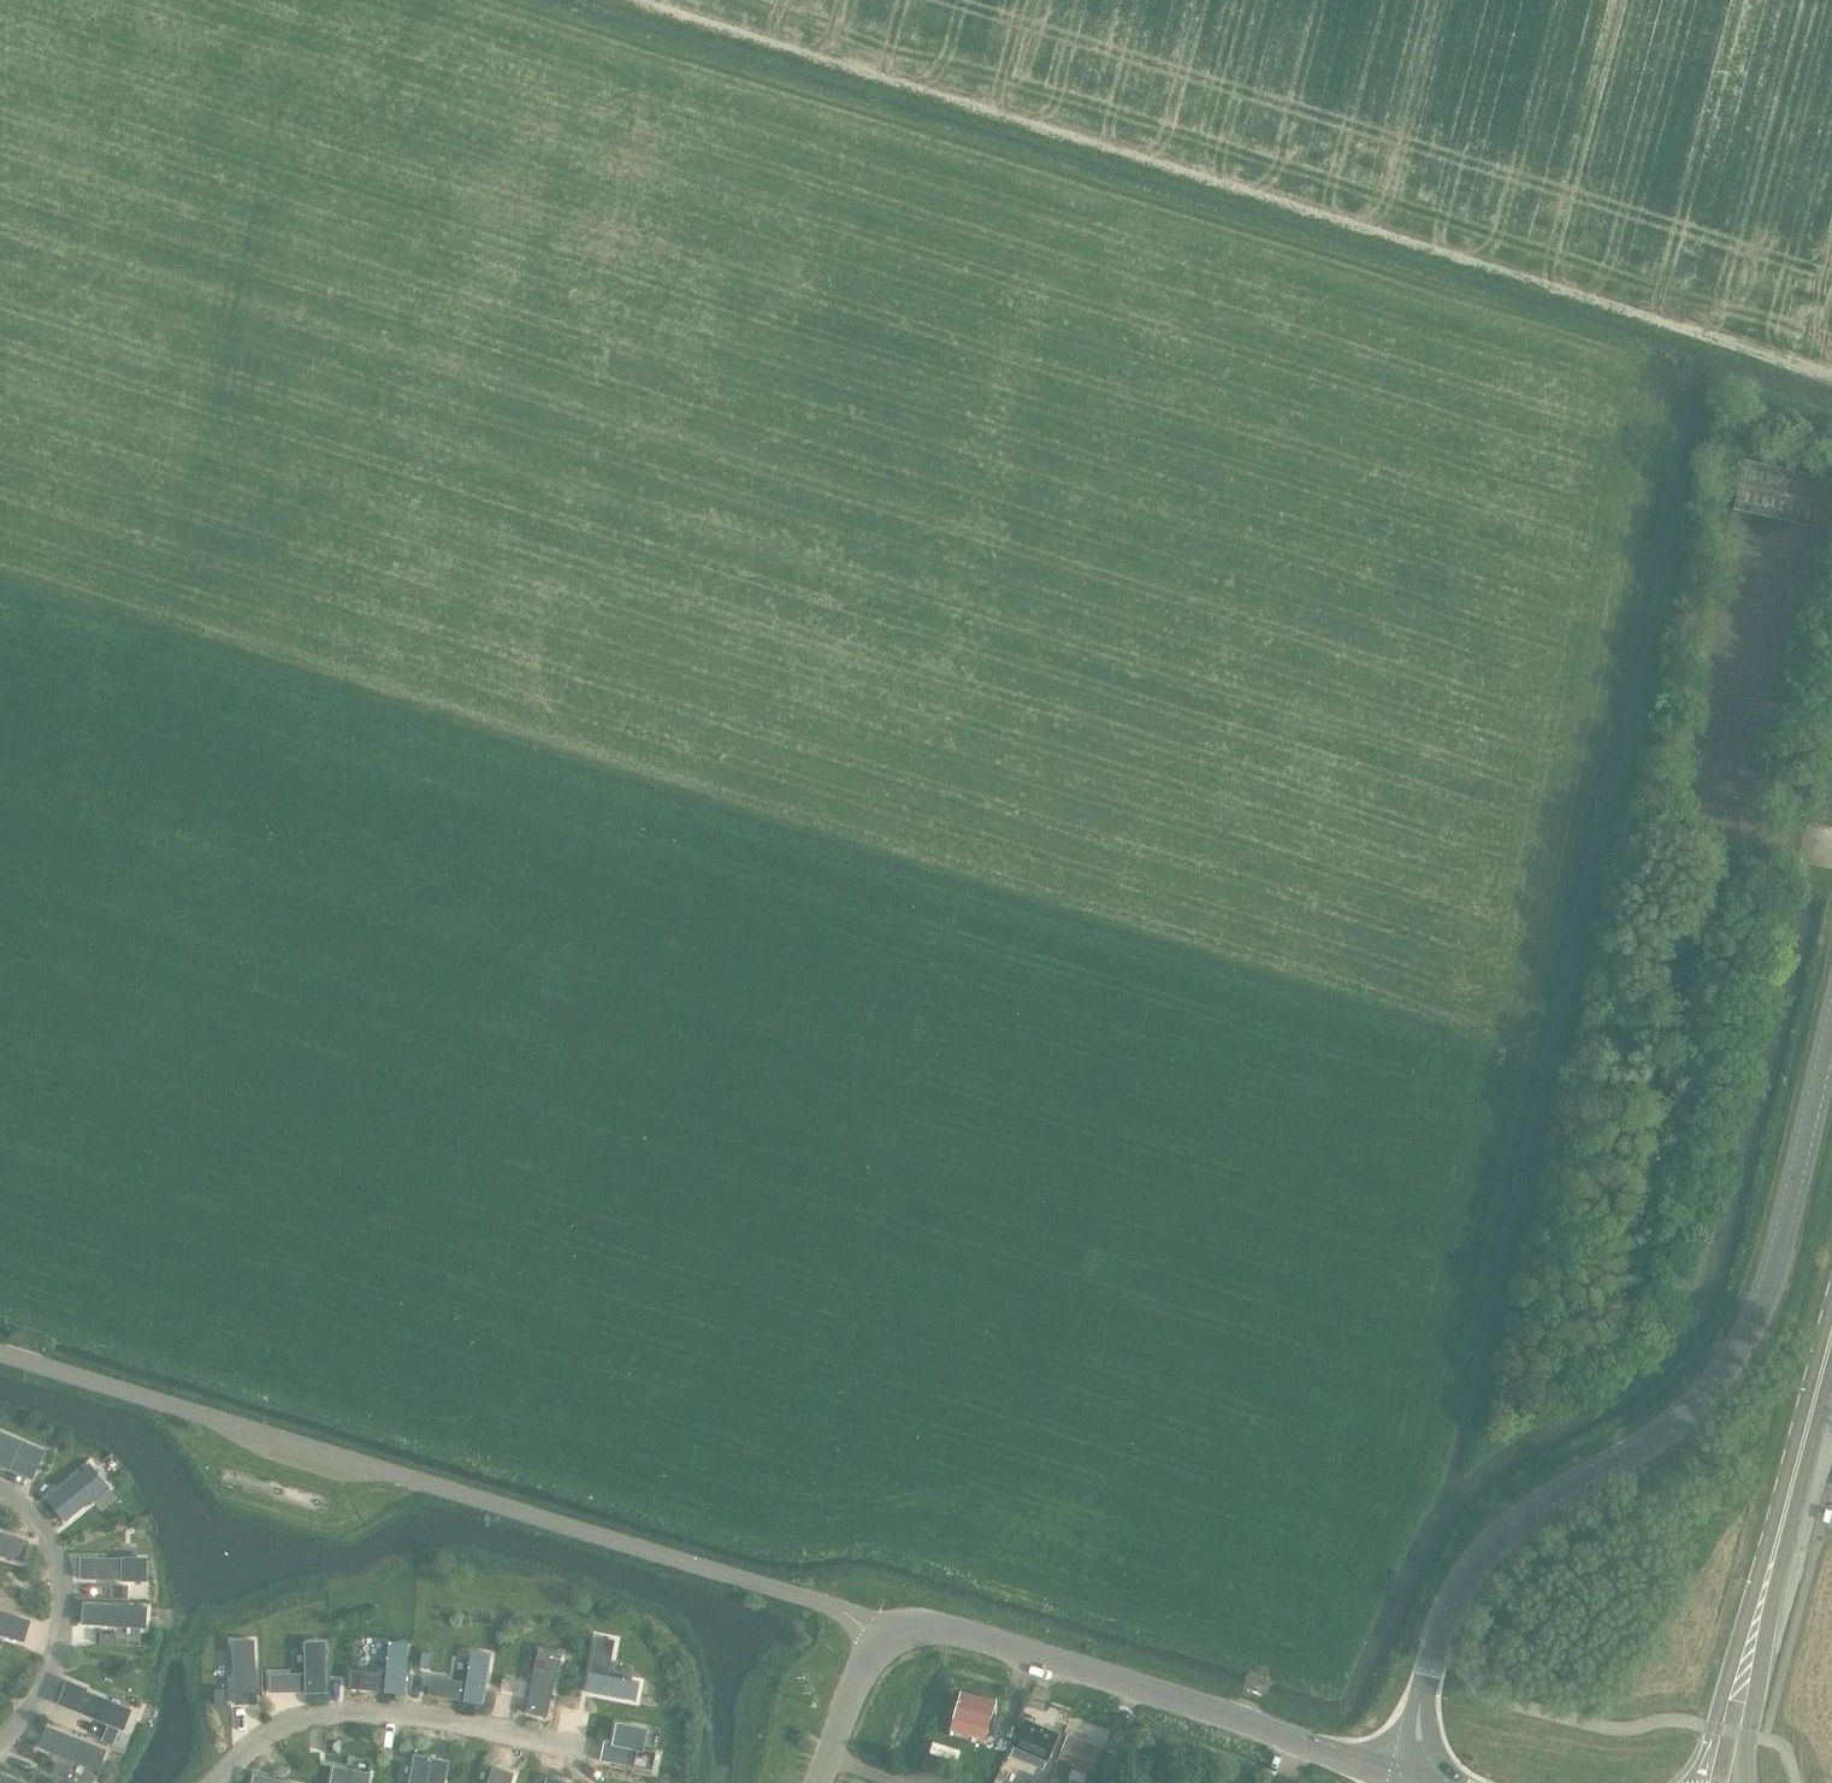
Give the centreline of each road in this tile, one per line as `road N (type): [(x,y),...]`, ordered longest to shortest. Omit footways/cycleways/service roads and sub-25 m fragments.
road 1 (unclassified): [(0,1350),(844,1609),(883,1639)]
road 2 (tertiary): [(1426,1685),(1452,1602),(1500,1535),(1655,1437),(1719,1378),(1747,1333),(1777,1258),(1831,1032)]
road 3 (unclassified): [(883,1639),(939,1626),(1412,1772)]
road 4 (secondary): [(1758,1621),(1831,1338)]
road 5 (secondary): [(1758,1621),(1724,1698),(1701,1782)]
road 6 (secondary): [(1741,1782),(1758,1621)]
road 7 (unclassified): [(819,1782),(859,1674),(883,1639)]

